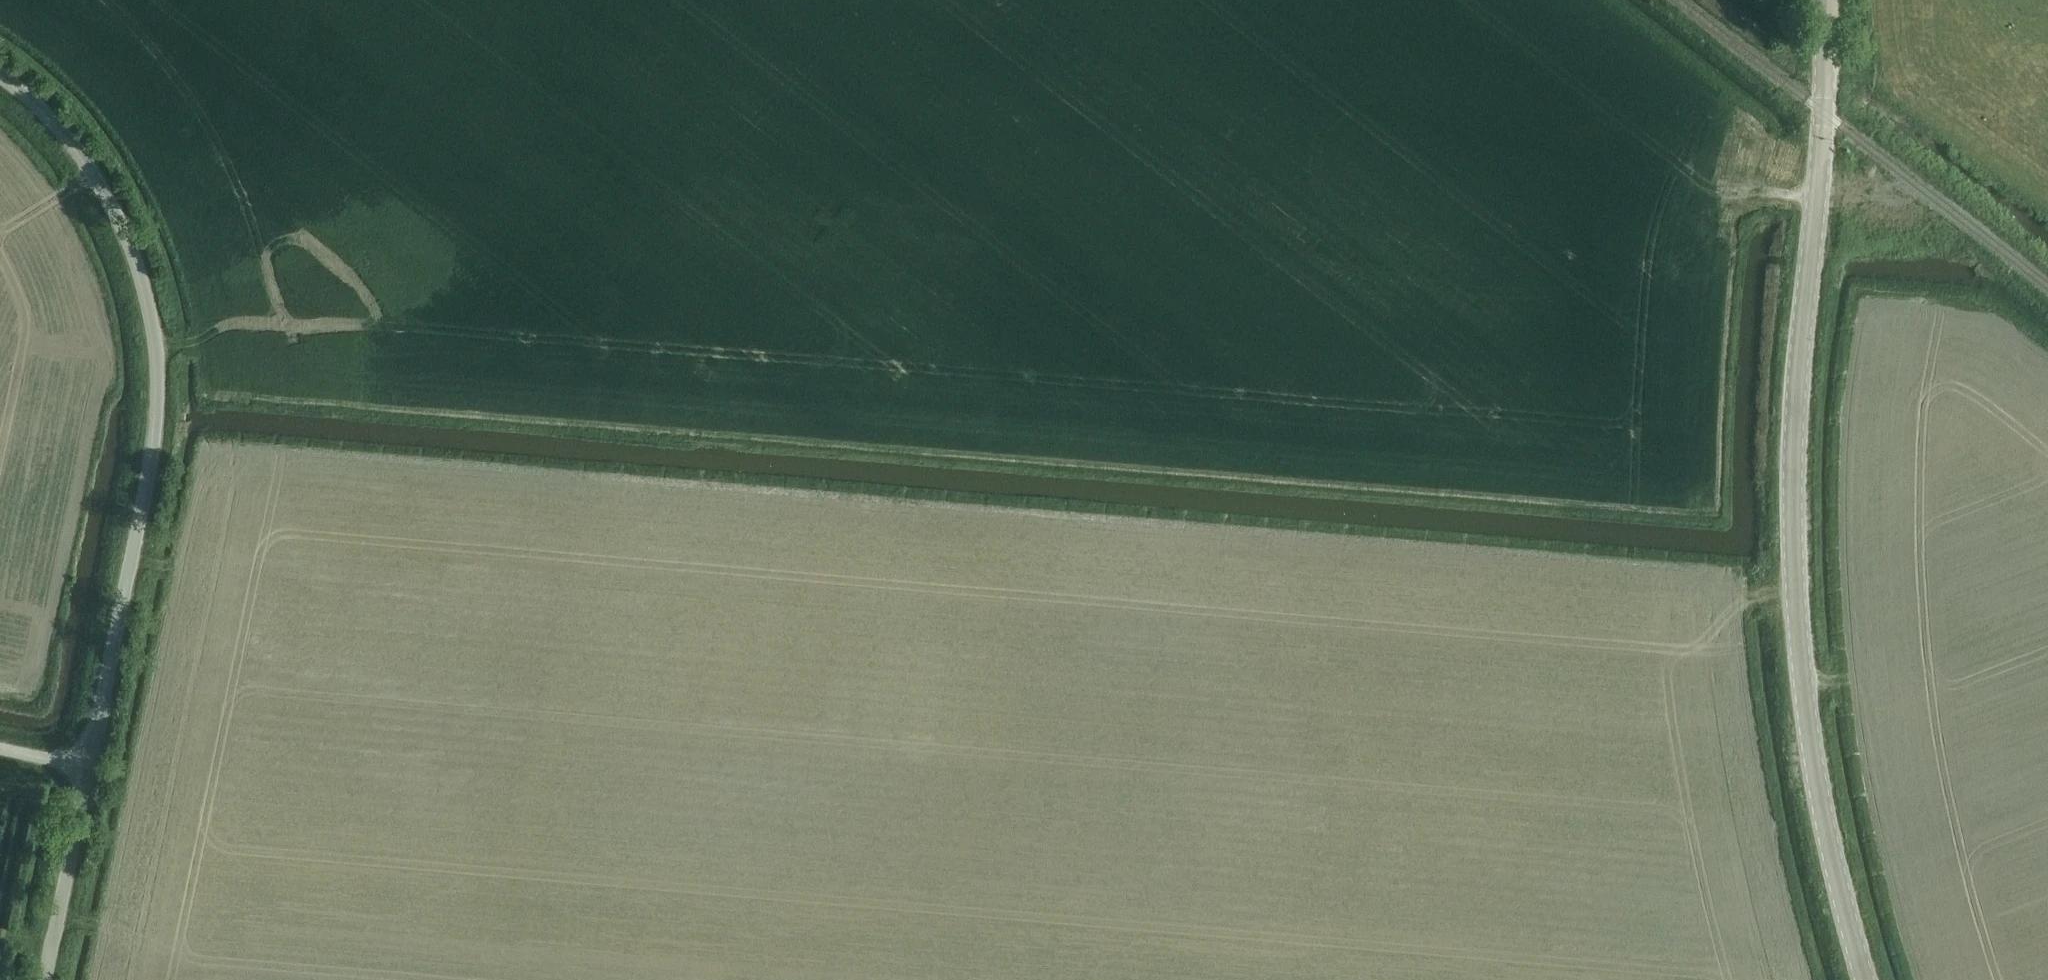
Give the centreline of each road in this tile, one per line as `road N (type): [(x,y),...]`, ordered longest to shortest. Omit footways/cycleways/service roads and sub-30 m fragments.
road 1 (tertiary): [(1863,979),(1814,837),(1793,687),(1785,487),(1822,110),(1824,0)]
road 2 (unclassified): [(42,979),(139,516),(156,370),(144,291),(124,240),(81,164),(0,77)]

